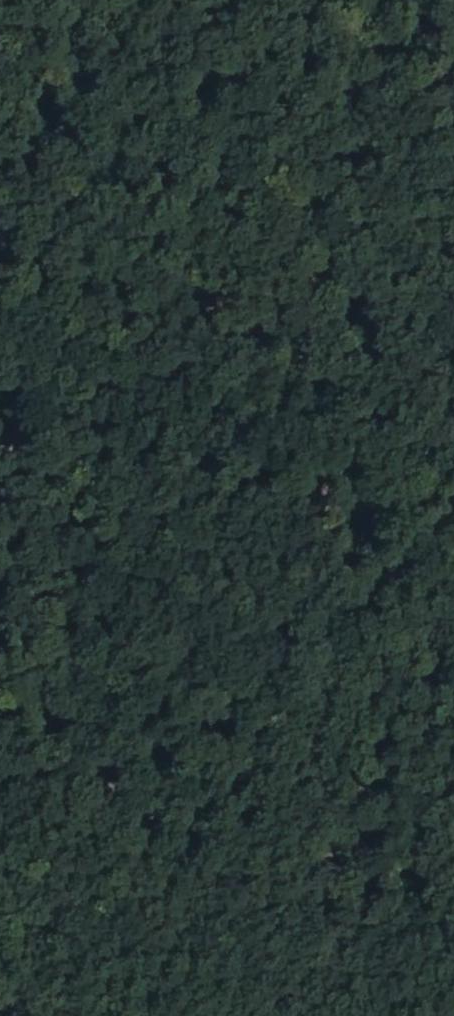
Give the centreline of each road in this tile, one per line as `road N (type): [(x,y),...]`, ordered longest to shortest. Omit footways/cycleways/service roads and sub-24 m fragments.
road 1 (track): [(453,939),(0,817)]

